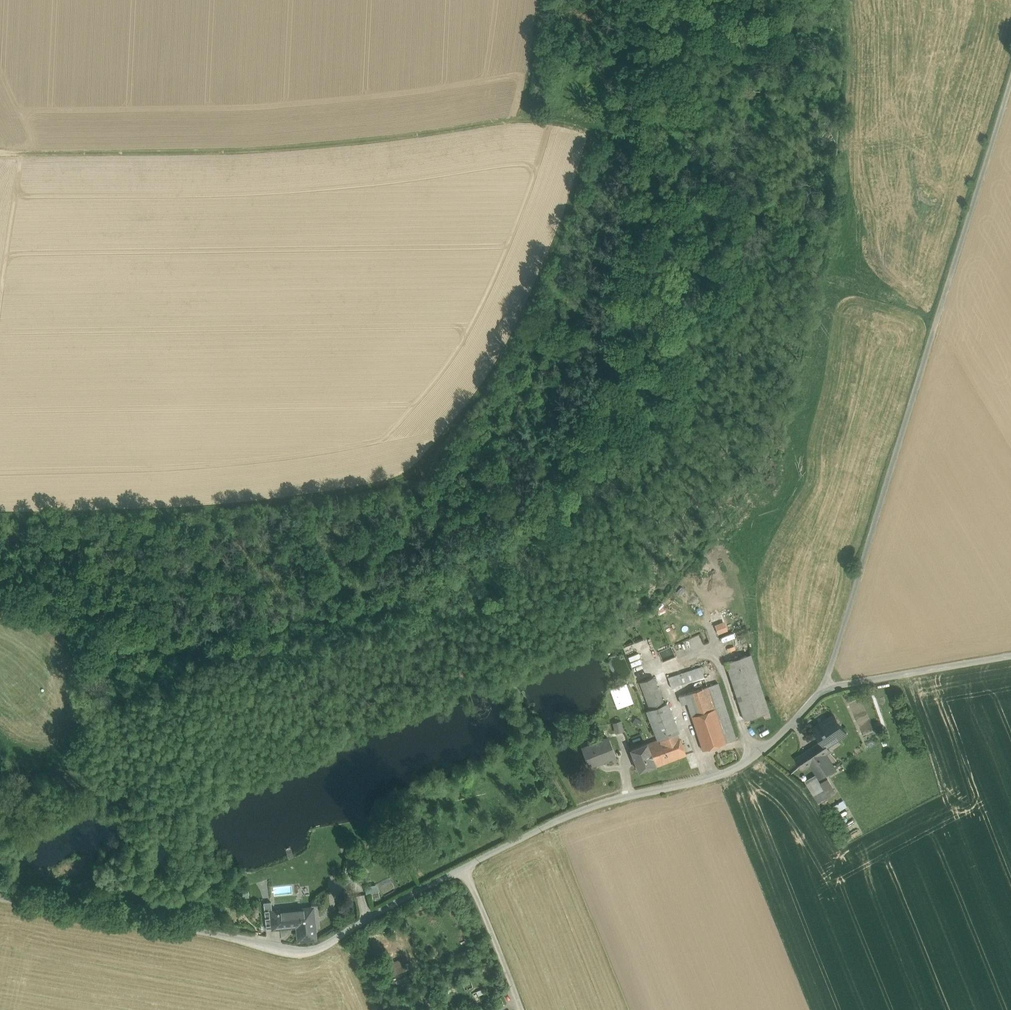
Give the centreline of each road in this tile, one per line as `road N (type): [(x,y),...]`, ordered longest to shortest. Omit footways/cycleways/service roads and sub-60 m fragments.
road 1 (unclassified): [(1010,656),(821,694),(760,753),(706,779),(579,811),(320,947),(0,897)]
road 2 (track): [(517,118),(589,131),(588,147),(528,307),(450,443),(423,470),(163,511),(150,636)]
road 3 (track): [(821,694),(1010,76)]
road 4 (track): [(0,147),(292,149),(517,118)]
road 5 (track): [(464,869),(521,1009)]
road 6 (track): [(543,0),(533,73),(517,118)]

